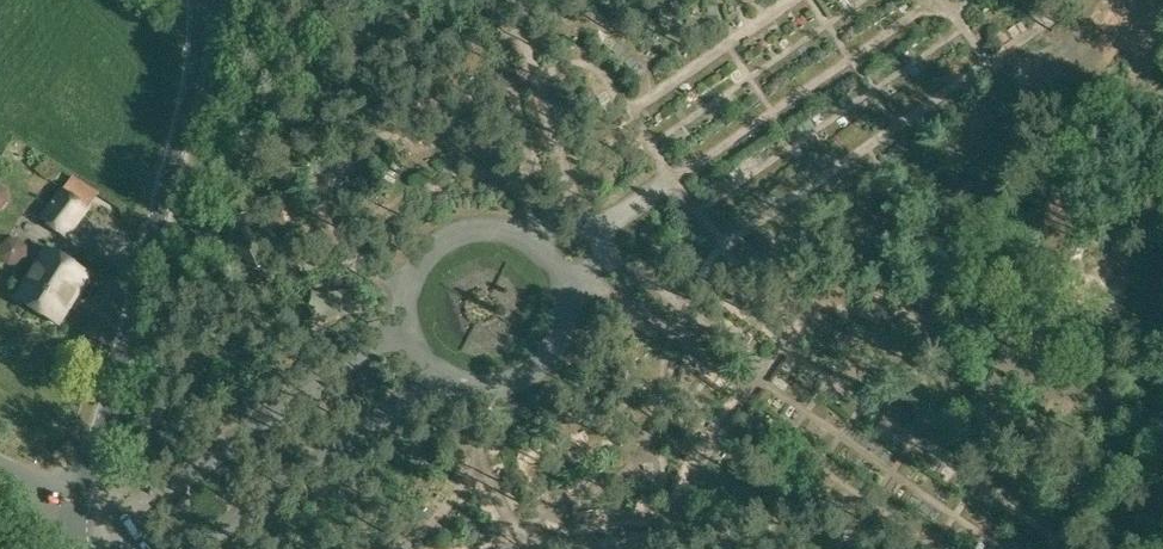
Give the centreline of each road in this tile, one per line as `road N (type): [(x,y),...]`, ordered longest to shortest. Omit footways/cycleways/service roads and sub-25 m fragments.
road 1 (unclassified): [(78,503),(186,112),(200,2)]

